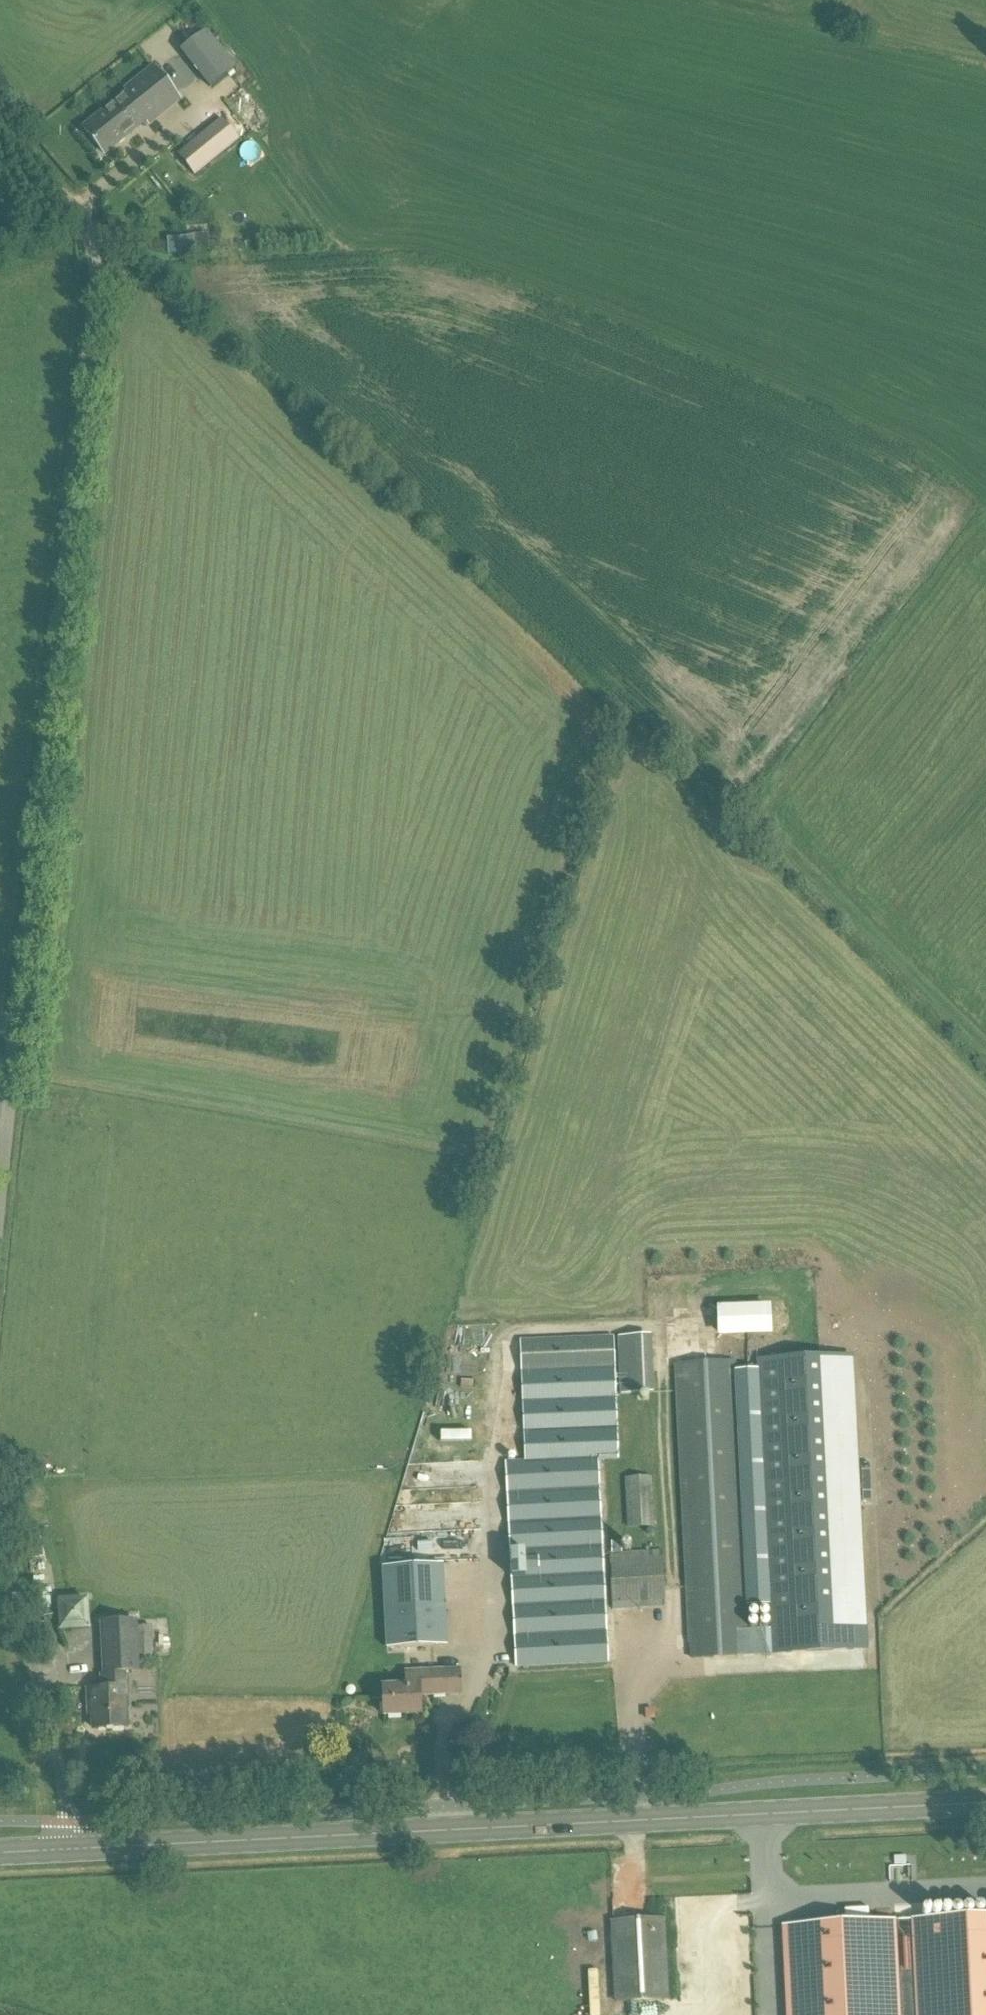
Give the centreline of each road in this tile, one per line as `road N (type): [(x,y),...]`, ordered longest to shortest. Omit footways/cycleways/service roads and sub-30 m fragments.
road 1 (unclassified): [(0,125),(77,221),(90,270),(0,1186)]
road 2 (primary): [(73,1850),(985,1804)]
road 3 (unclassified): [(0,1506),(73,1850)]

